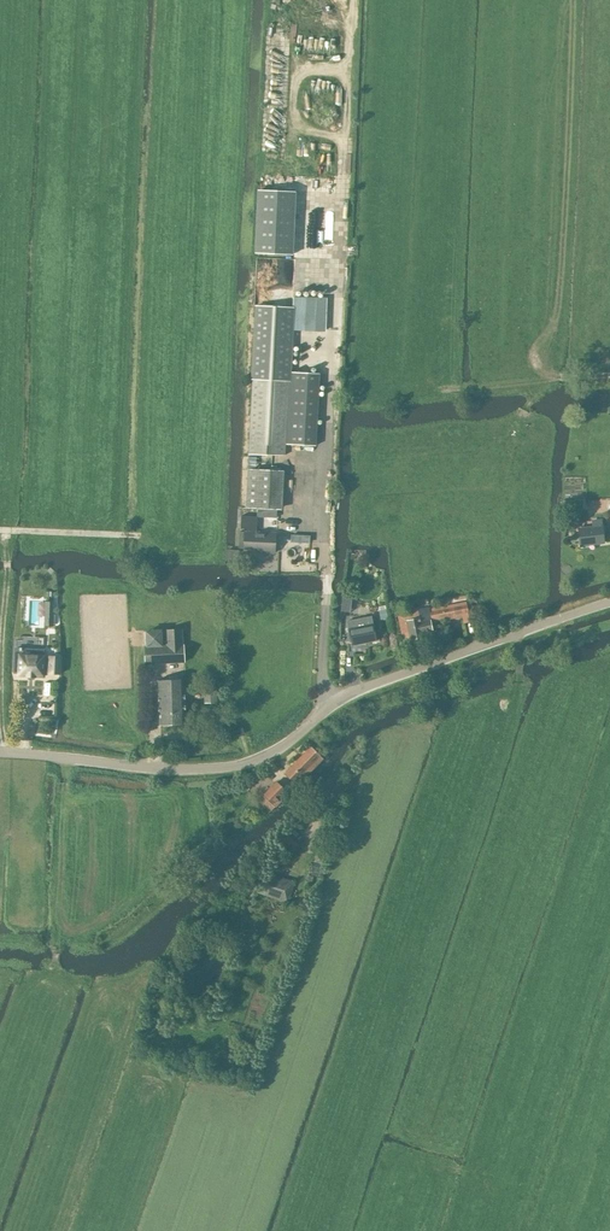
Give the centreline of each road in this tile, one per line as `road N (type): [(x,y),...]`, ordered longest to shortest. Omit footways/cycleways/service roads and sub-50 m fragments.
road 1 (tertiary): [(0,754),(232,767),(267,757),(361,689),(609,604)]

